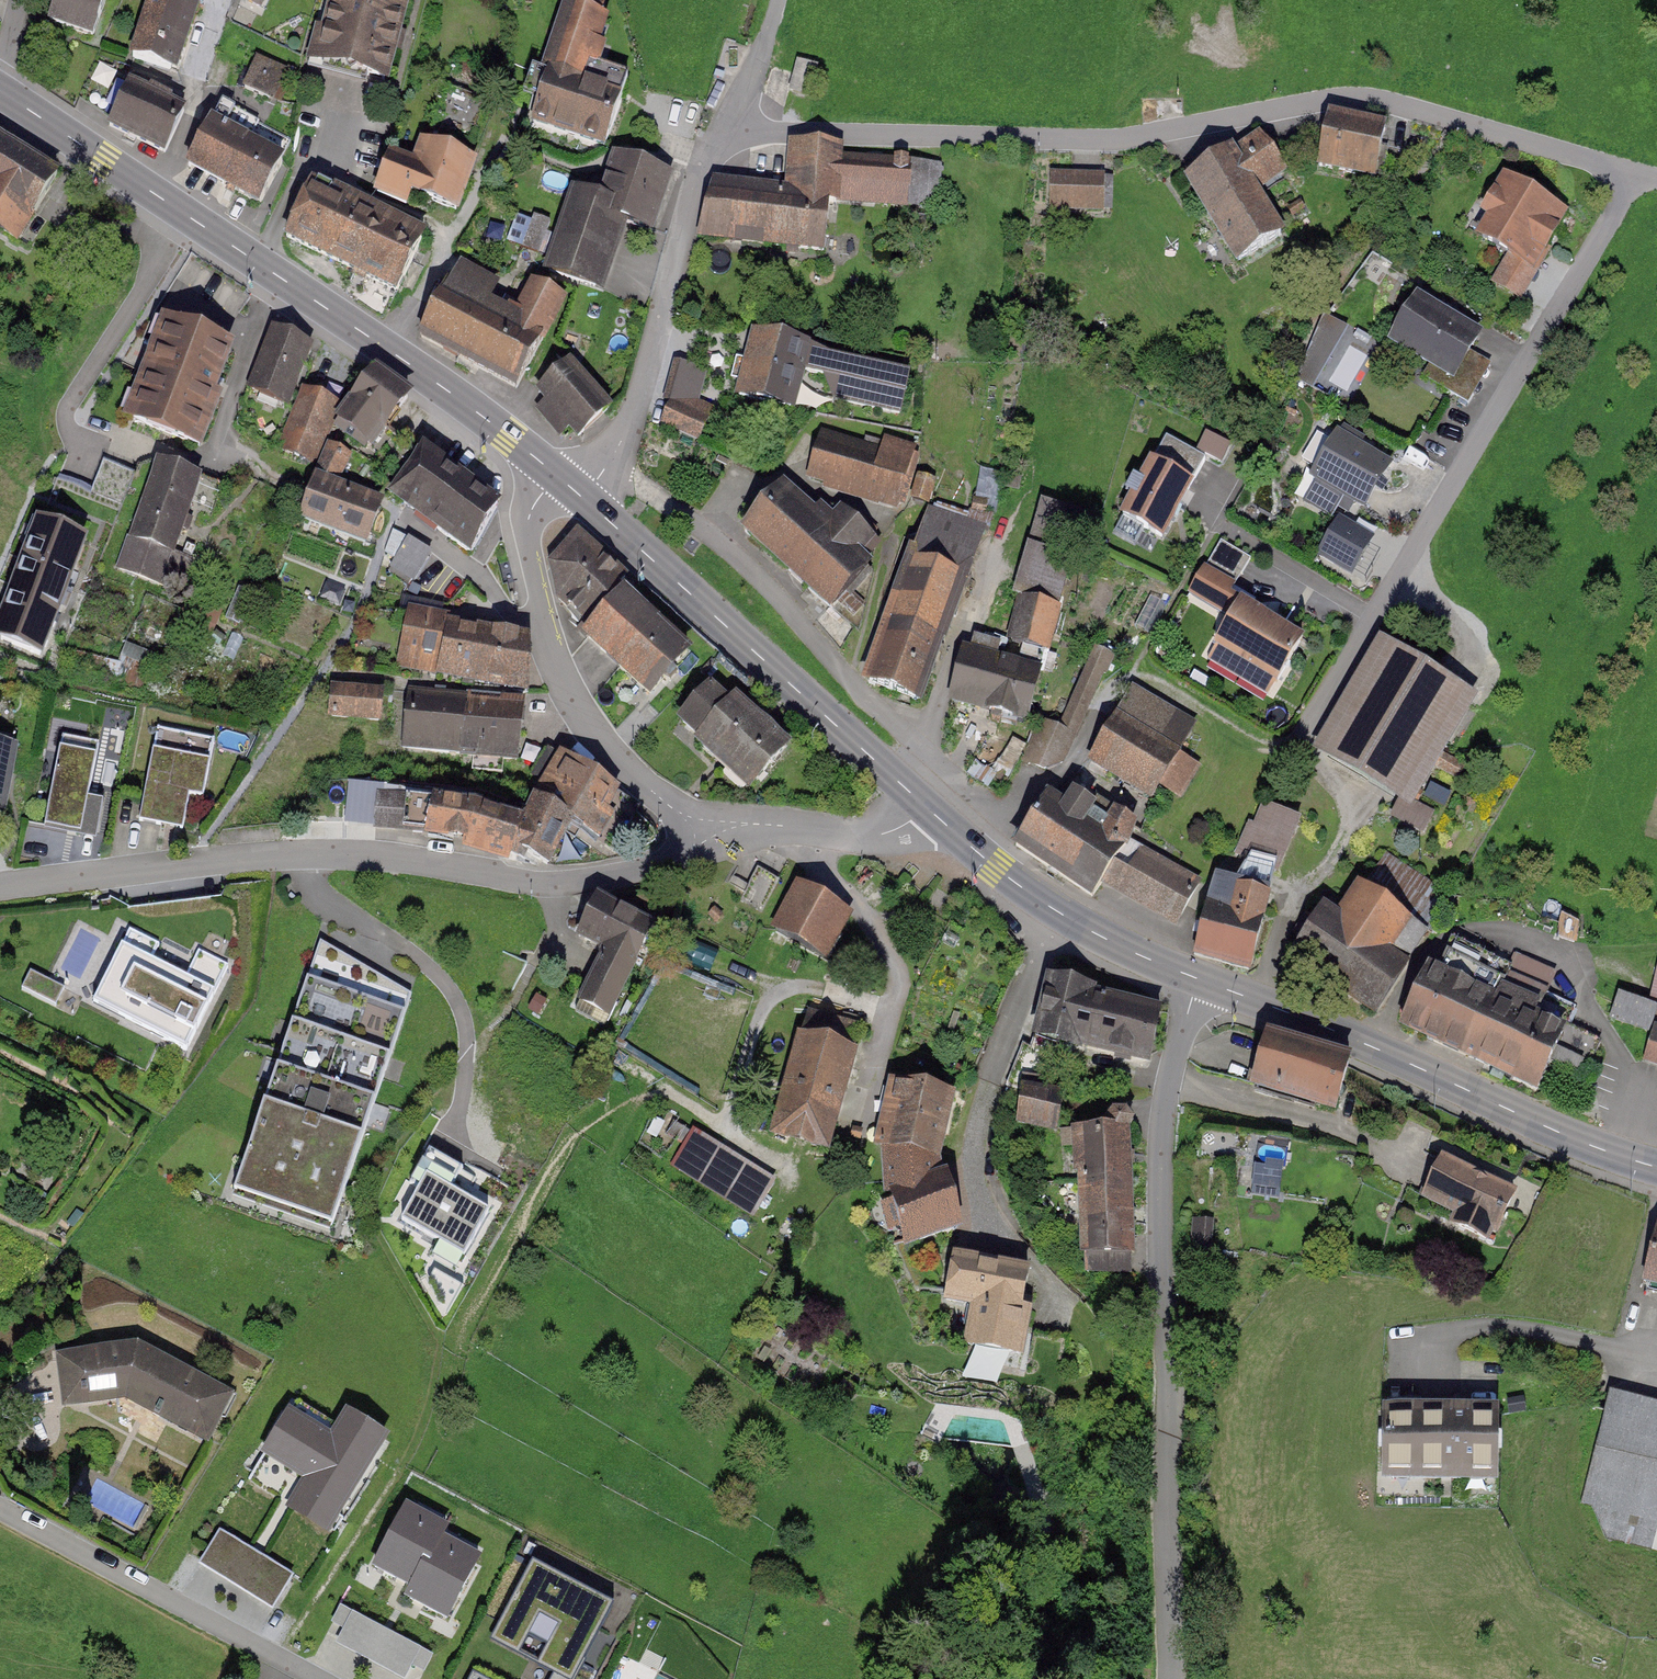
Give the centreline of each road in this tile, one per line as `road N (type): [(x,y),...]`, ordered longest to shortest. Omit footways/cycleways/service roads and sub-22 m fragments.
road 1 (residential): [(727,124),(1040,141),(1174,134),(1278,105),(1367,95),(1656,183)]
road 2 (residential): [(702,823),(679,855),(566,888),(353,855),(0,884)]
road 3 (residential): [(1202,981),(1161,1125),(1177,1678)]
road 4 (primary): [(0,91),(389,349),(570,485)]
road 5 (primary): [(1202,981),(1656,1167)]
road 6 (primary): [(570,485),(925,806)]
road 7 (residential): [(570,485),(544,491),(526,536),(557,669),(633,778),(702,823)]
road 8 (residential): [(570,485),(594,481),(633,415),(682,234),(727,124)]
road 9 (residential): [(0,1502),(324,1678)]
road 10 (primary): [(925,806),(1058,911),(1202,981)]
road 11 (track): [(1257,1003),(1290,909),(1345,832),(1344,800),(1307,757),(1305,738)]
road 12 (track): [(895,1013),(815,988),(785,988),(762,1008),(725,1129)]
road 13 (residential): [(925,806),(891,832),(869,835),(702,823)]
road 14 (residential): [(727,124),(779,0)]

